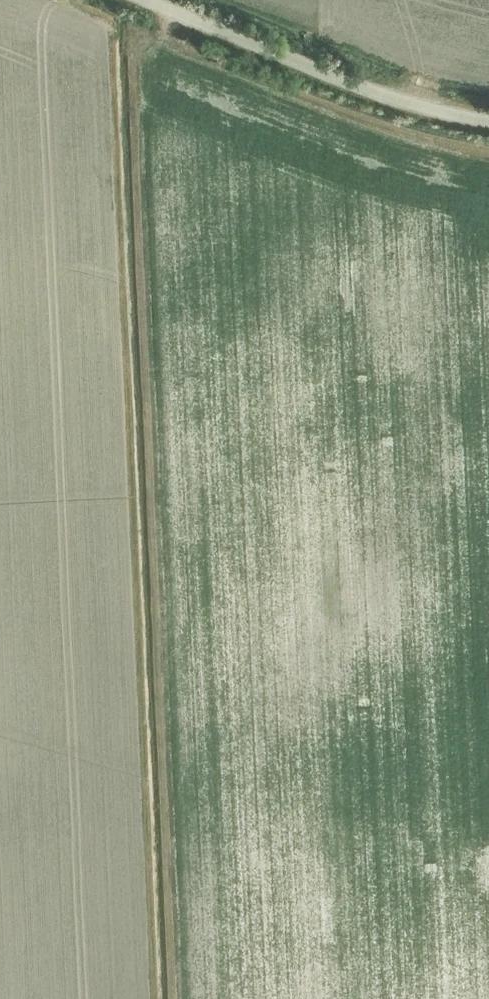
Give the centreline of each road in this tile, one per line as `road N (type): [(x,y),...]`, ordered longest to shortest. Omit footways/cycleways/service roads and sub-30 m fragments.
road 1 (unclassified): [(488,120),(336,75),(154,0)]

